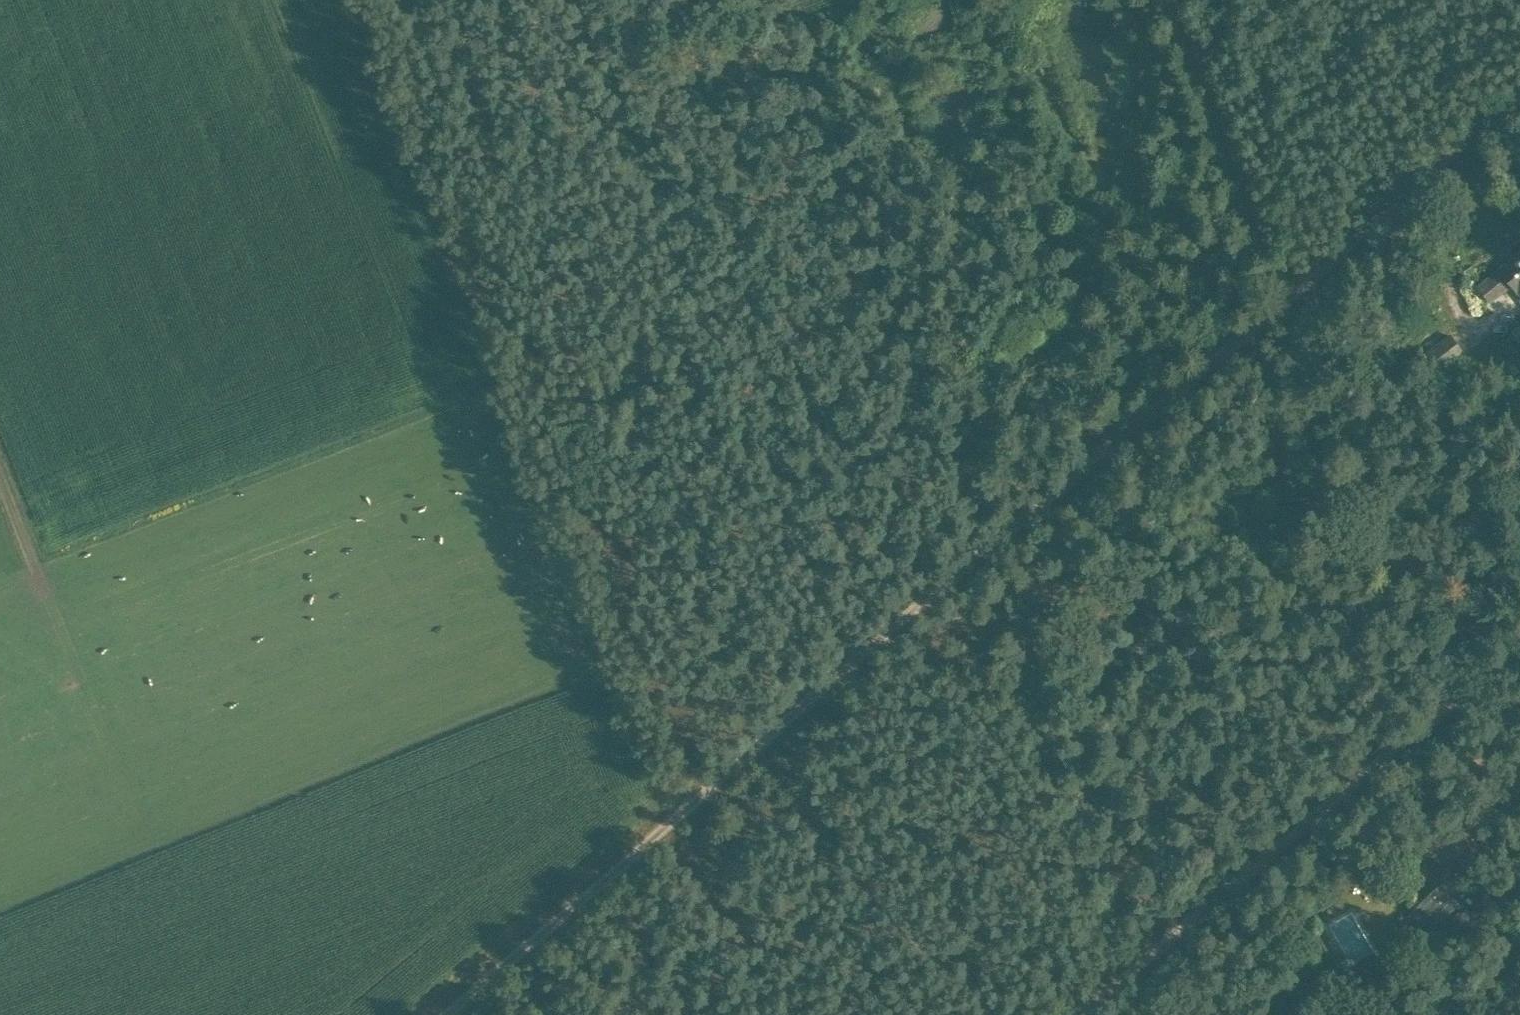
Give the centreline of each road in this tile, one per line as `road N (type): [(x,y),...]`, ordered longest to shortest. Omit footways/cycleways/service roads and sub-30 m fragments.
road 1 (track): [(426,1014),(1519,102)]
road 2 (track): [(1519,645),(1079,1014)]

